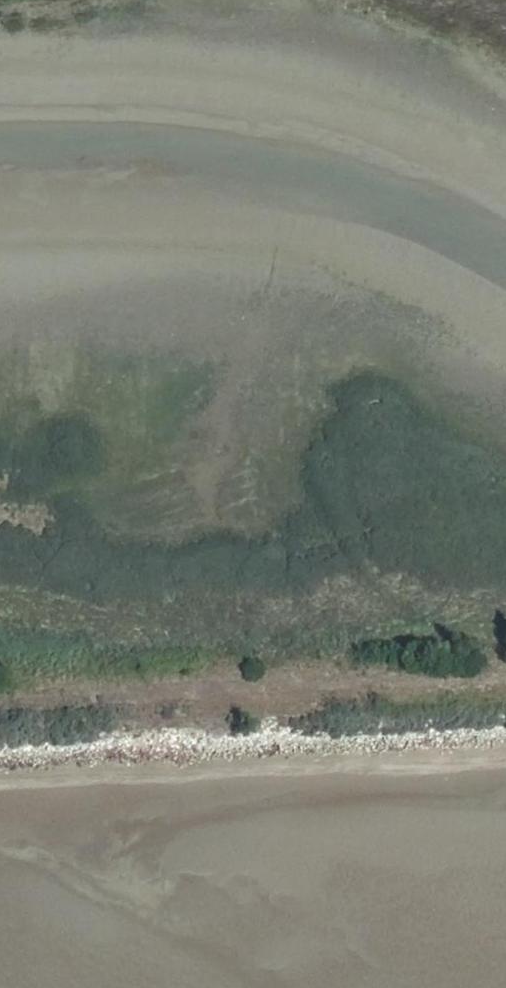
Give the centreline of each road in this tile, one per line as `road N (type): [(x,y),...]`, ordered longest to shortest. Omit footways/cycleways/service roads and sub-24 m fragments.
road 1 (track): [(505,693),(0,708)]

